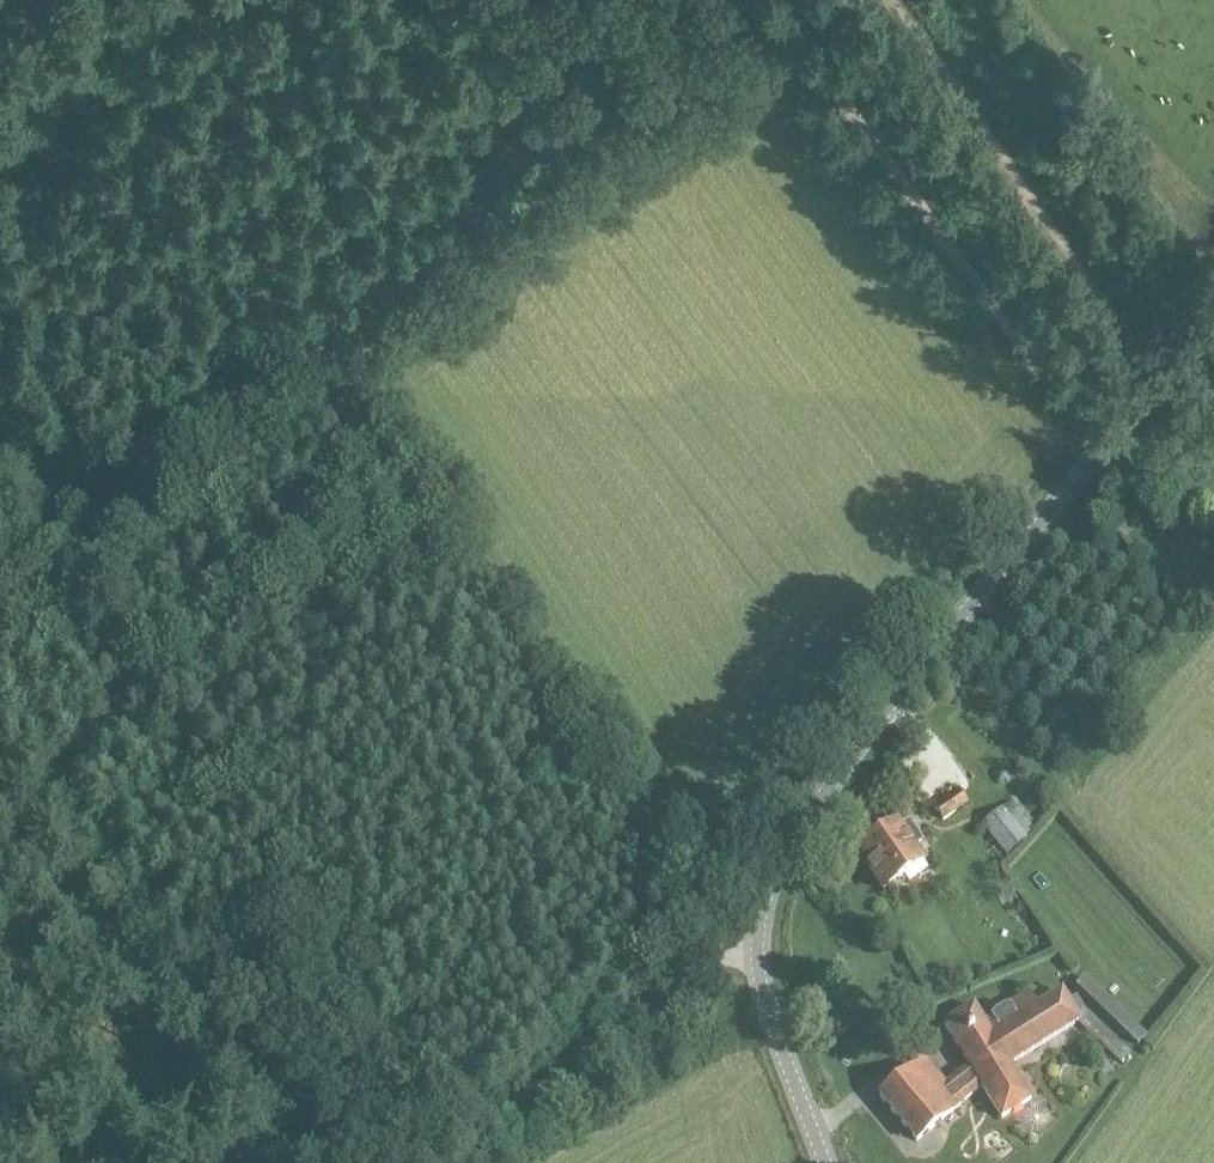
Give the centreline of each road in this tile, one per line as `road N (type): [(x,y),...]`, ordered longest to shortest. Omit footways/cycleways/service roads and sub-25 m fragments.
road 1 (tertiary): [(824,1162),(760,961),(760,920),(778,859),(828,773),(1213,320)]
road 2 (track): [(1093,454),(766,0)]

